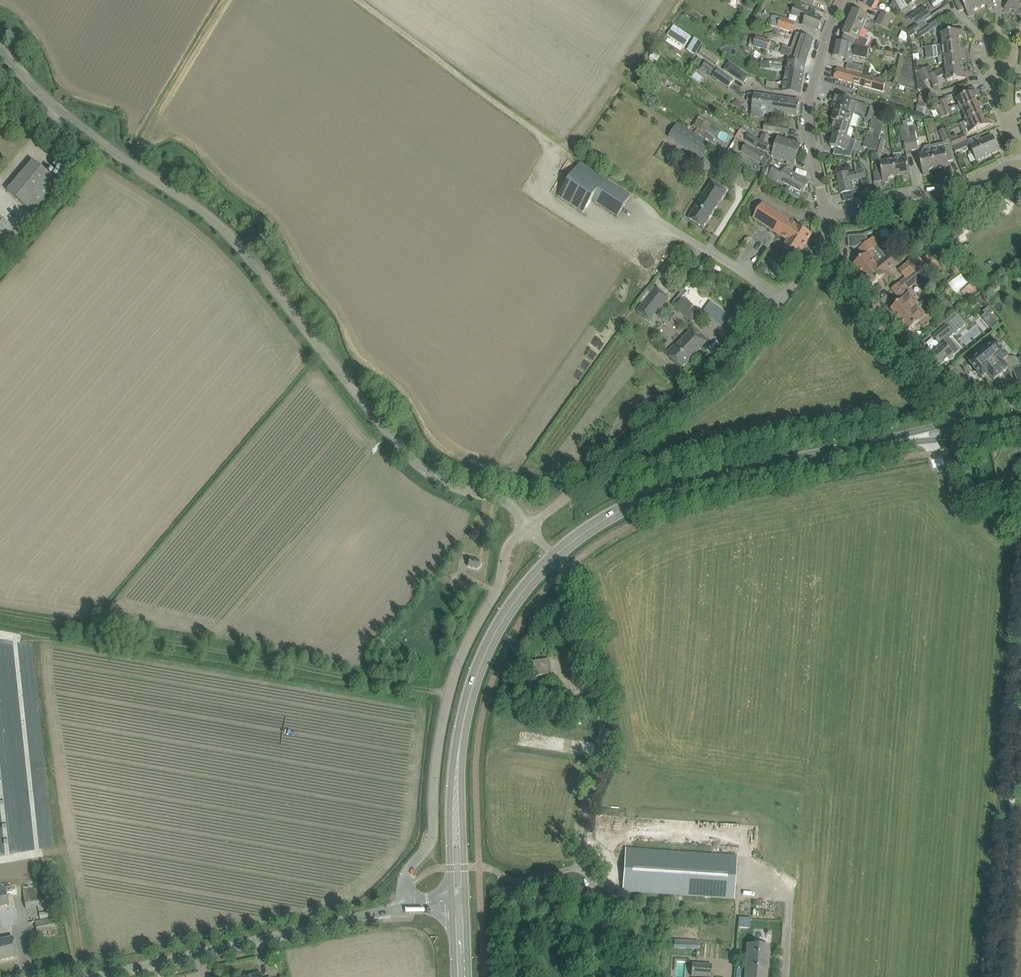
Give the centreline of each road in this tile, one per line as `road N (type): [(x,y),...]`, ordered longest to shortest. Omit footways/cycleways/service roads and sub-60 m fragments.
road 1 (unclassified): [(528,528),(503,500),(422,469),(228,235),(62,116),(0,51)]
road 2 (track): [(0,613),(450,694)]
road 3 (unclassified): [(638,976),(585,866),(580,838),(606,743),(605,712),(575,588),(554,556)]
road 4 (unclassified): [(406,906),(410,868),(434,839),(442,724),(458,667),(498,590),(508,546),(528,528)]
road 5 (unclassified): [(528,528),(702,389),(764,329),(816,254)]
road 6 (secondary): [(459,904),(457,766),(470,697),(502,621),(554,556)]
road 7 (secondary): [(554,556),(613,514),(665,491),(878,444)]
road 8 (unclassified): [(81,976),(406,906)]
road 9 (track): [(360,0),(562,148)]
road 10 (unclassified): [(823,216),(805,125),(842,0)]
road 11 (residential): [(823,216),(956,184),(1020,154)]
road 12 (residential): [(816,254),(935,394)]
road 13 (secondary): [(1020,418),(953,422),(878,444)]
road 14 (secondary): [(878,444),(955,438),(1020,420)]

